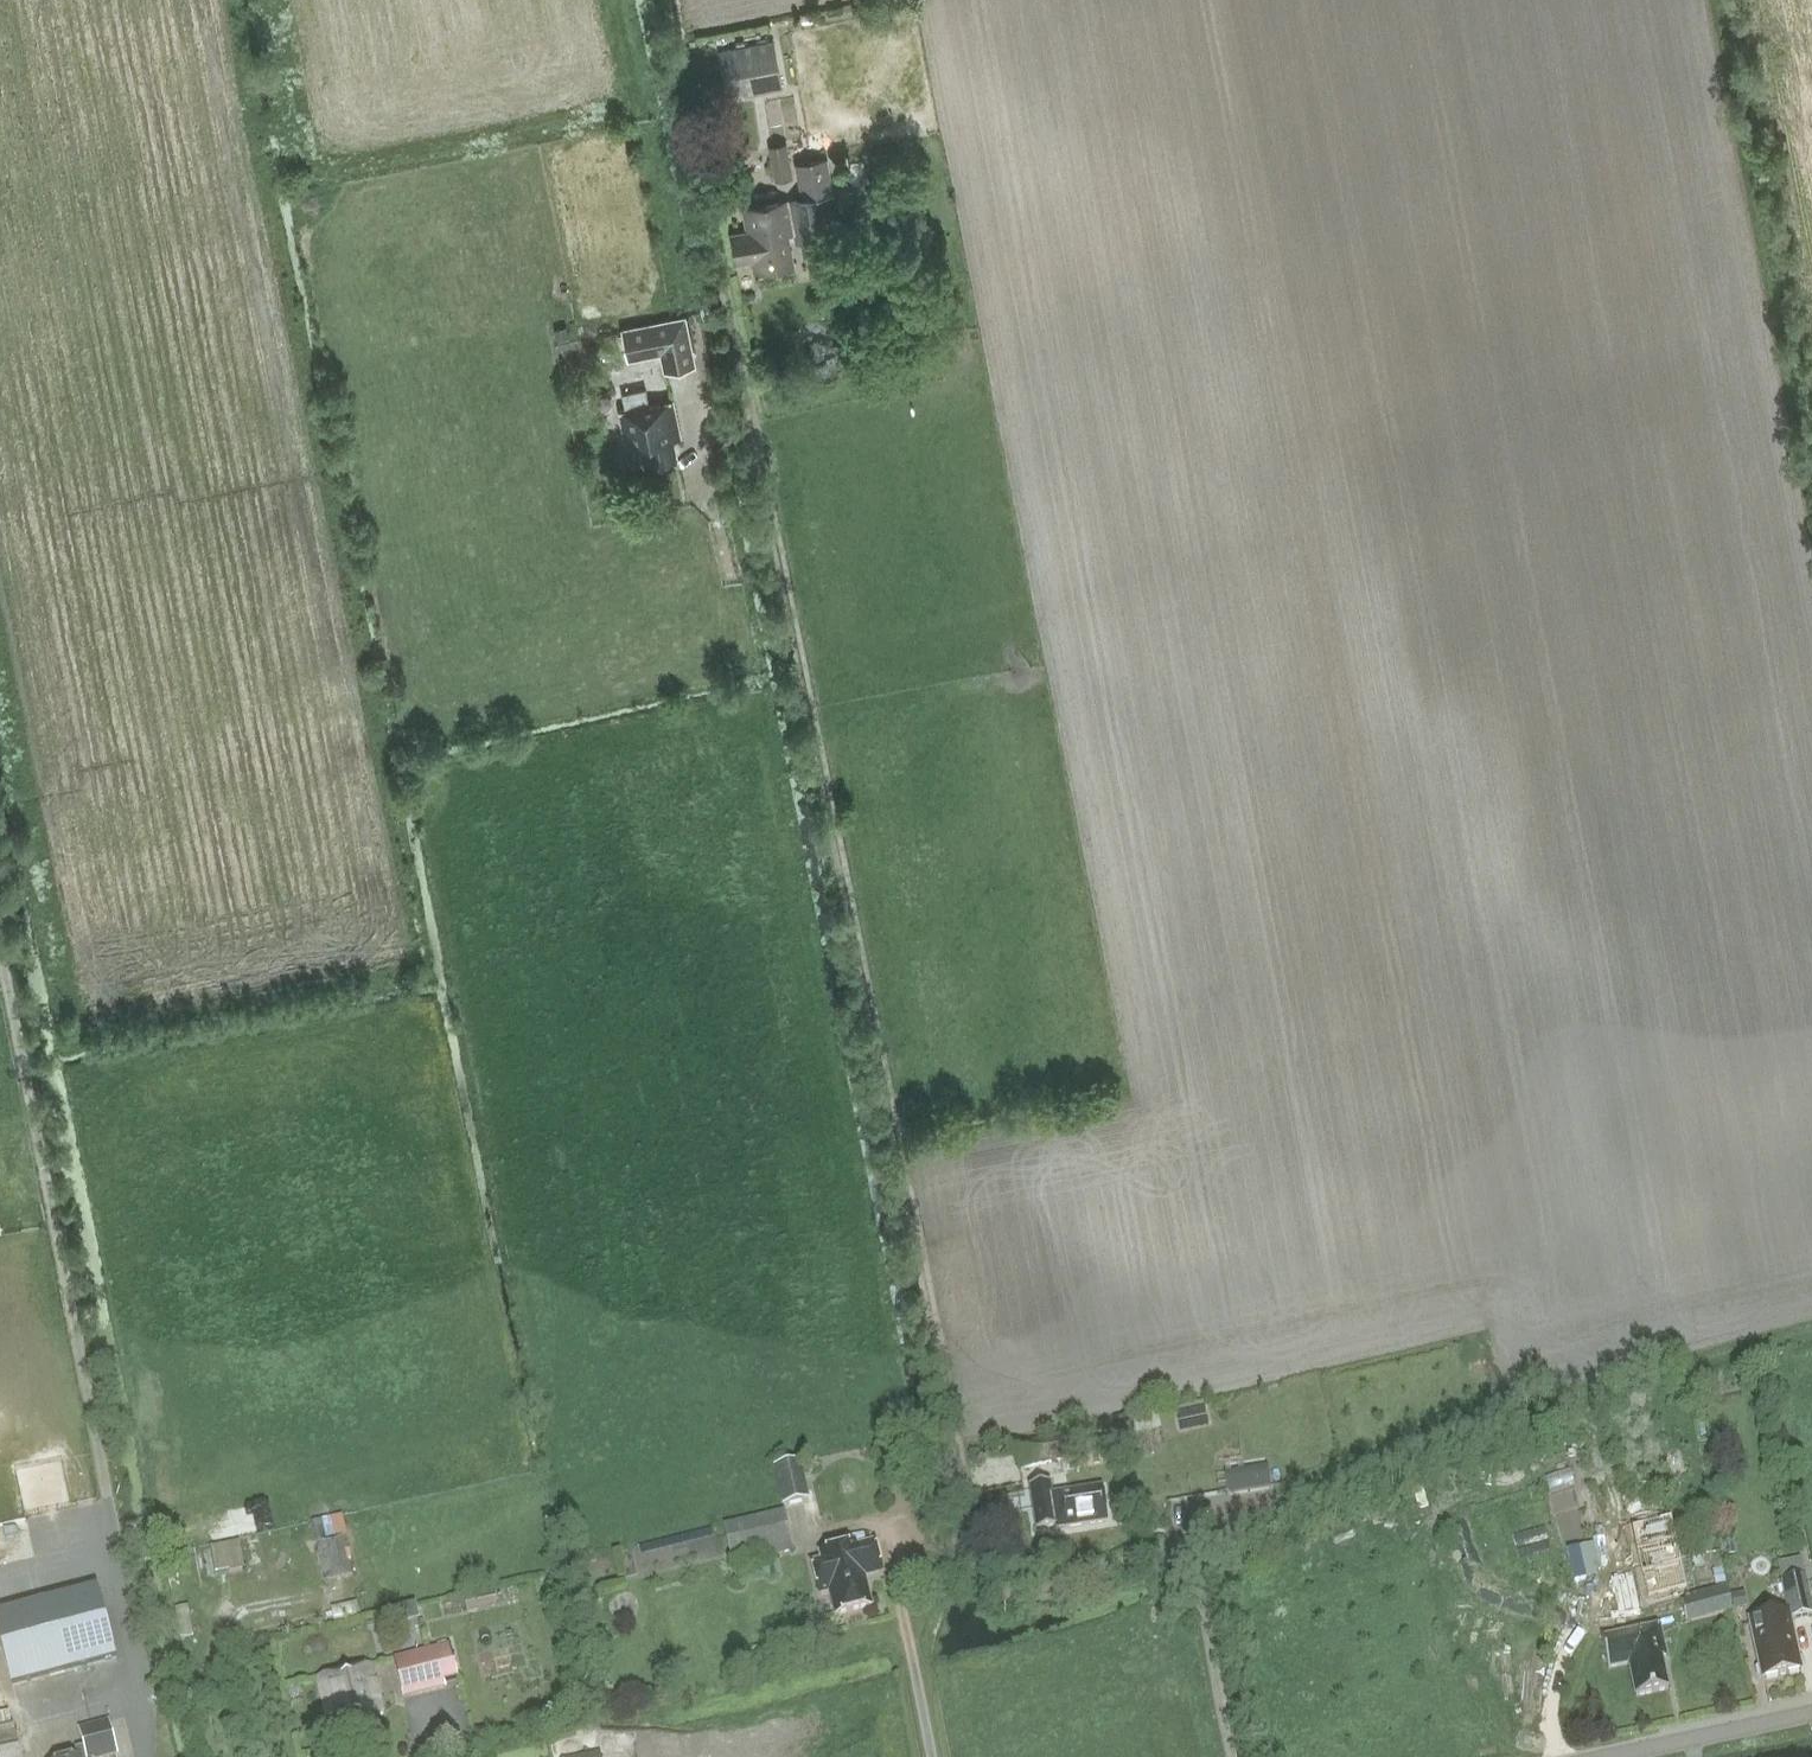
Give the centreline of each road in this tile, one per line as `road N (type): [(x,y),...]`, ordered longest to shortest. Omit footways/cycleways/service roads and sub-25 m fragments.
road 1 (track): [(662,0),(969,1533)]
road 2 (unclassified): [(138,1756),(138,1625),(124,1509),(0,909)]
road 3 (track): [(1236,1756),(1207,1610),(1181,1569),(1139,1561),(1021,1593),(982,1566),(969,1533)]
road 4 (track): [(969,1533),(893,1555),(928,1756)]
road 5 (tertiary): [(1606,1756),(1811,1715)]

